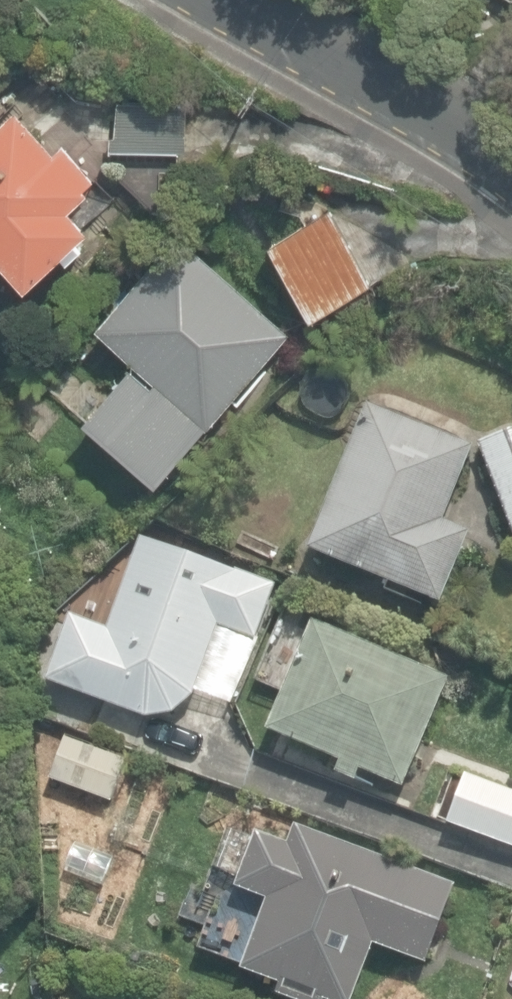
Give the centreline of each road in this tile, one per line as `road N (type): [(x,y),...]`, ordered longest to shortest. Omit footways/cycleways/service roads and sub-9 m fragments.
road 1 (residential): [(511,187),(245,0)]

